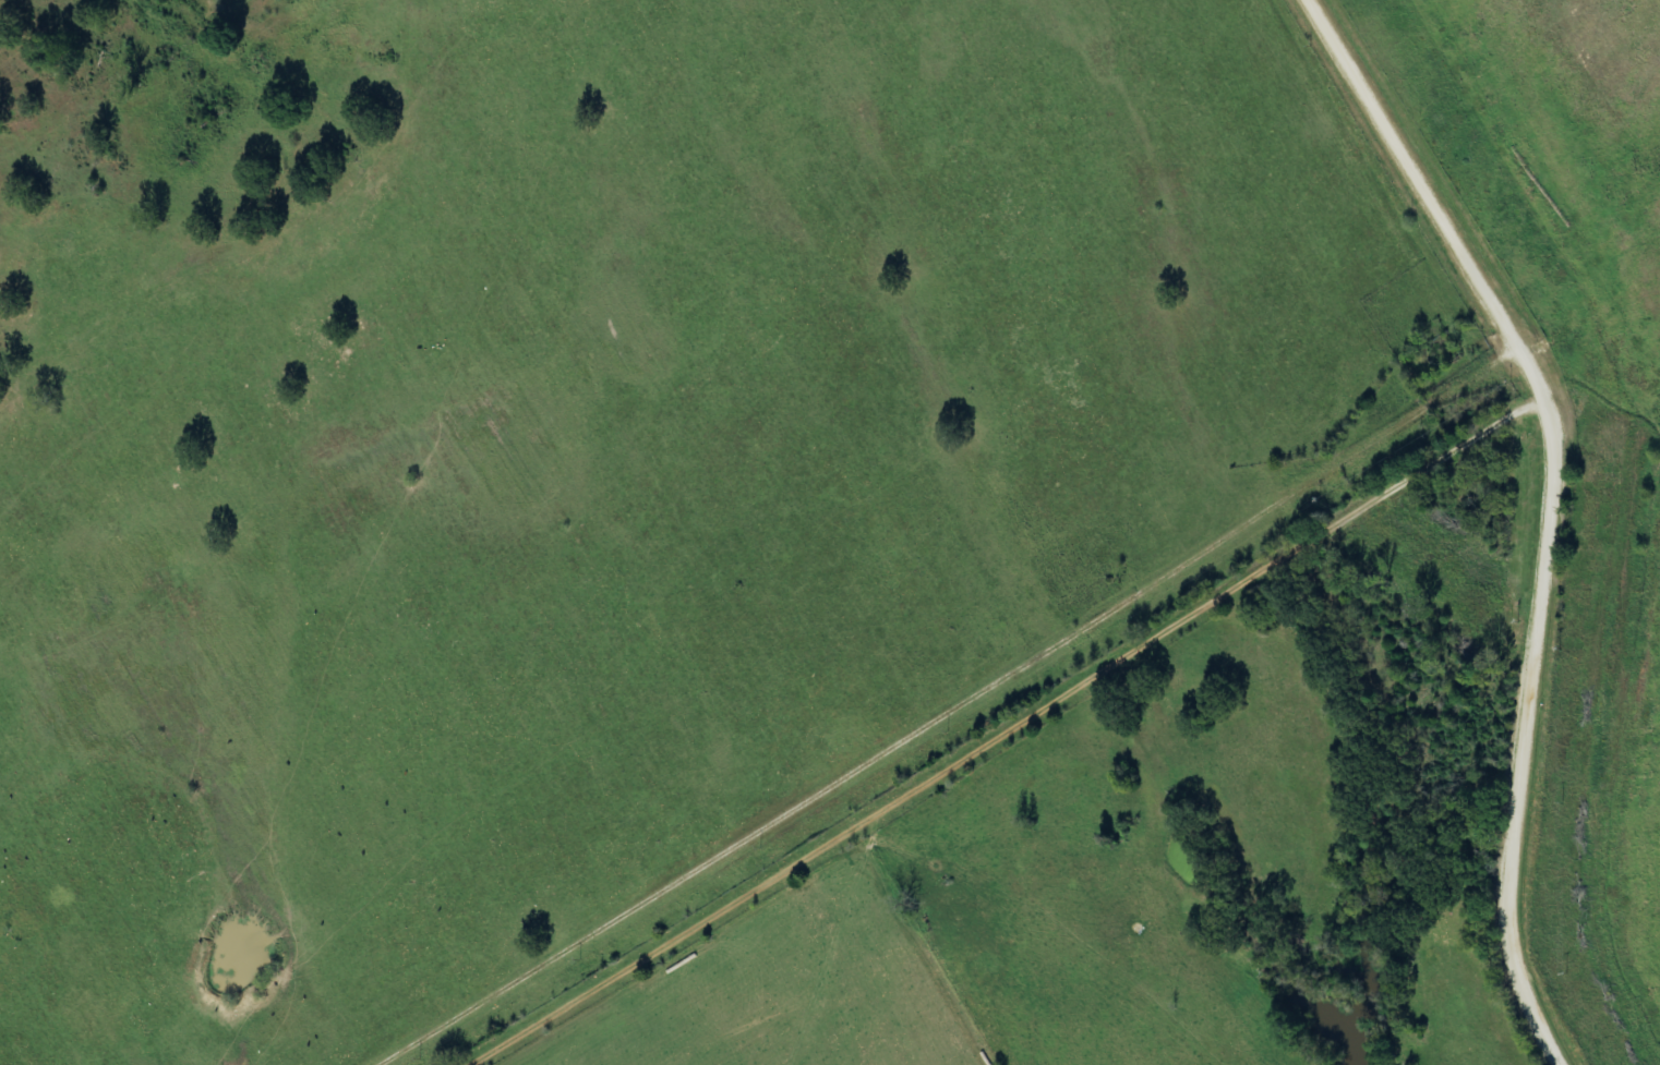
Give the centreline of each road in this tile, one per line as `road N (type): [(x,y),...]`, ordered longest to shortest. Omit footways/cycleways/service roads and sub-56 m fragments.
road 1 (residential): [(1559,1064),(1529,1008),(1512,951),(1507,889),(1554,435),(1520,351),(1308,0)]

